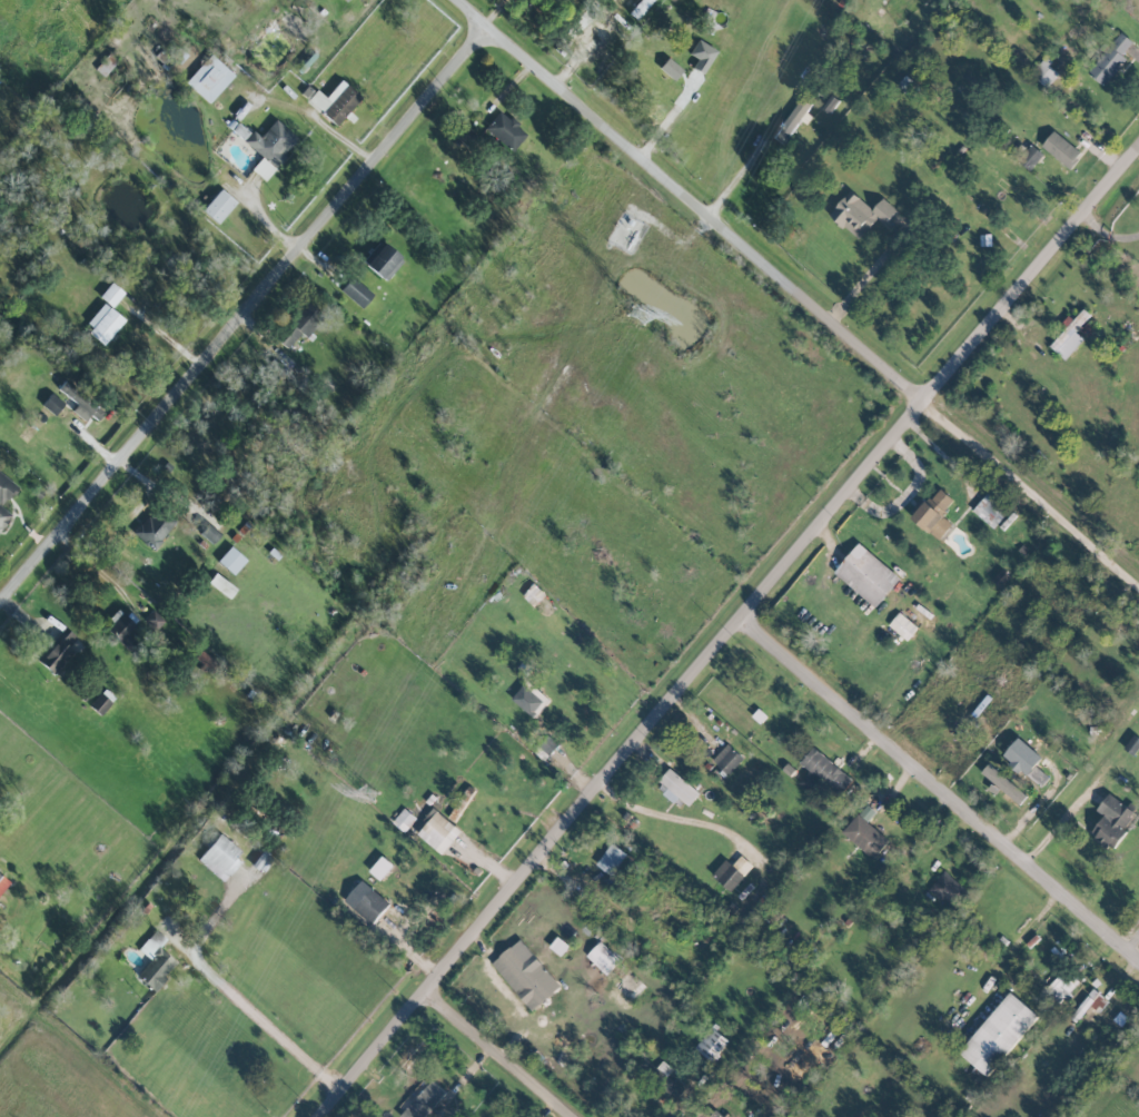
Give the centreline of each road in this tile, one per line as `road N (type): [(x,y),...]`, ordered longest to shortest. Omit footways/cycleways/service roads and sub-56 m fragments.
road 1 (residential): [(327,1116),(594,785),(1138,158)]
road 2 (residential): [(0,616),(481,30)]
road 3 (residential): [(449,0),(933,404)]
road 4 (residential): [(736,619),(1138,961)]
road 5 (residential): [(435,987),(583,1116)]

